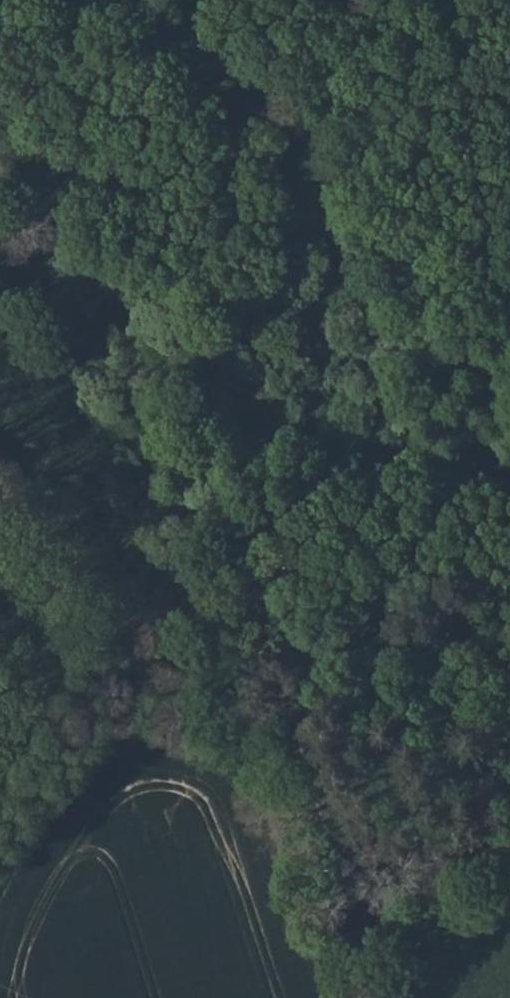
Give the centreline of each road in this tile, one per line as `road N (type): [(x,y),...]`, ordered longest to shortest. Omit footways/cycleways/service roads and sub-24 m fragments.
road 1 (track): [(0,785),(155,687),(251,665),(302,708),(332,840),(437,853),(509,842)]

